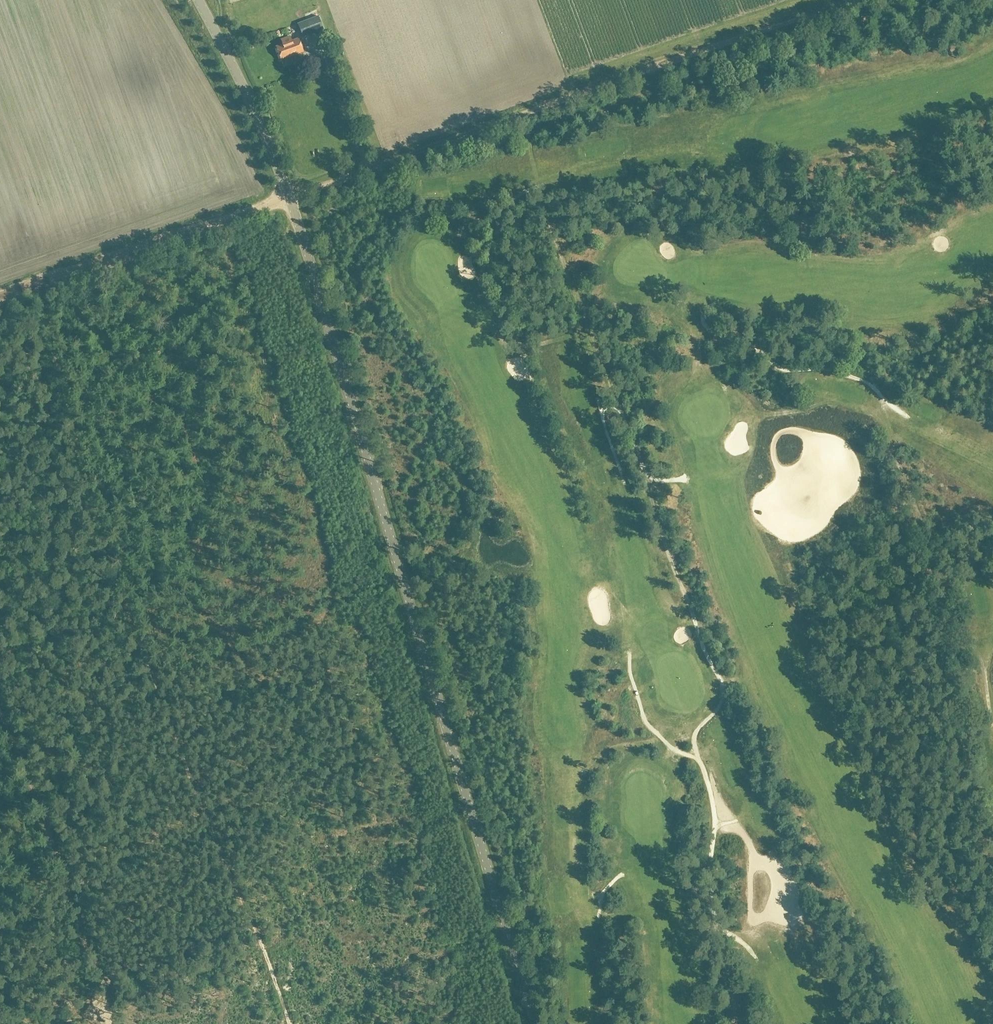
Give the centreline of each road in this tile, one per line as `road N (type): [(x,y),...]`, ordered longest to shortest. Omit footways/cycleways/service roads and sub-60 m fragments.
road 1 (unclassified): [(536,1023),(290,195),(196,0)]
road 2 (track): [(837,0),(0,297)]

